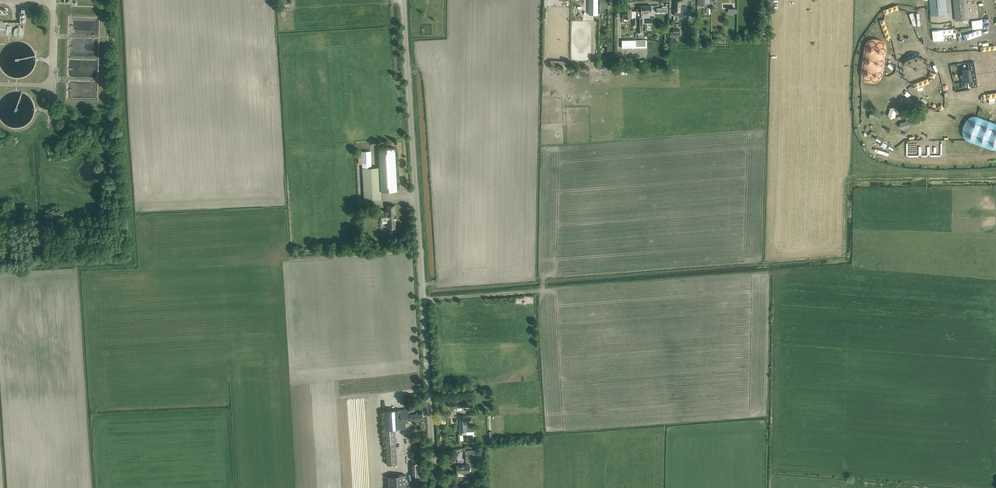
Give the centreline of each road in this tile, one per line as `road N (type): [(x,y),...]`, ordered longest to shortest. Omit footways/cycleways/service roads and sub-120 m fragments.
road 1 (unclassified): [(433,487),(404,0)]

